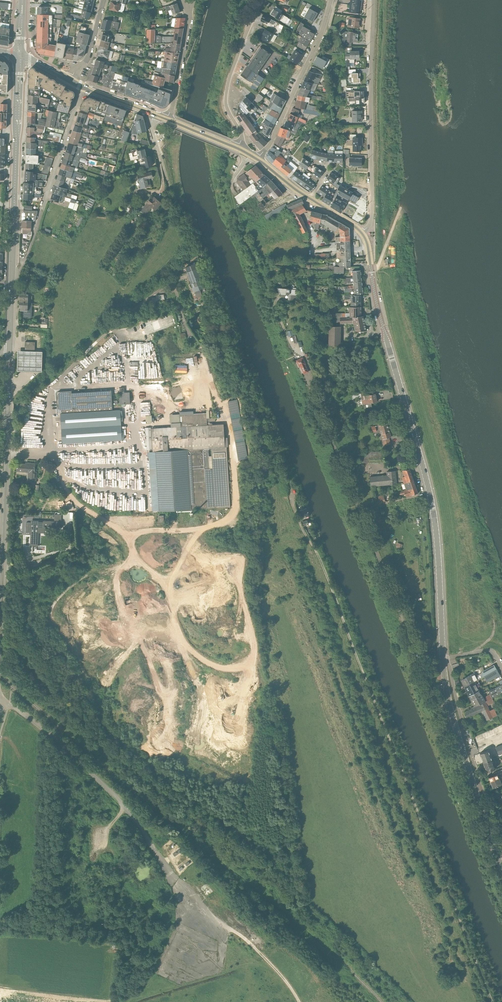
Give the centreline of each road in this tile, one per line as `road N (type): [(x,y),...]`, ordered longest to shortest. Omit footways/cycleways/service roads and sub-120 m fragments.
road 1 (track): [(292,498),(492,1001)]
road 2 (unclassified): [(449,704),(435,699),(303,356),(291,346),(259,271)]
road 3 (tertiary): [(443,659),(432,506),(361,232)]
road 4 (unclassified): [(175,876),(83,759),(0,703)]
road 5 (residential): [(361,232),(370,219),(374,0)]
road 6 (secondary): [(0,580),(9,350)]
road 7 (residential): [(82,87),(24,263),(12,273)]
road 8 (track): [(299,1001),(275,968),(175,876)]
road 9 (residential): [(257,159),(331,0)]
road 10 (tertiary): [(501,868),(449,704)]
road 11 (residential): [(260,0),(226,88),(227,109),(242,135),(237,148)]
road 12 (secondary): [(20,55),(14,209)]
road 13 (tertiary): [(361,232),(257,159)]

